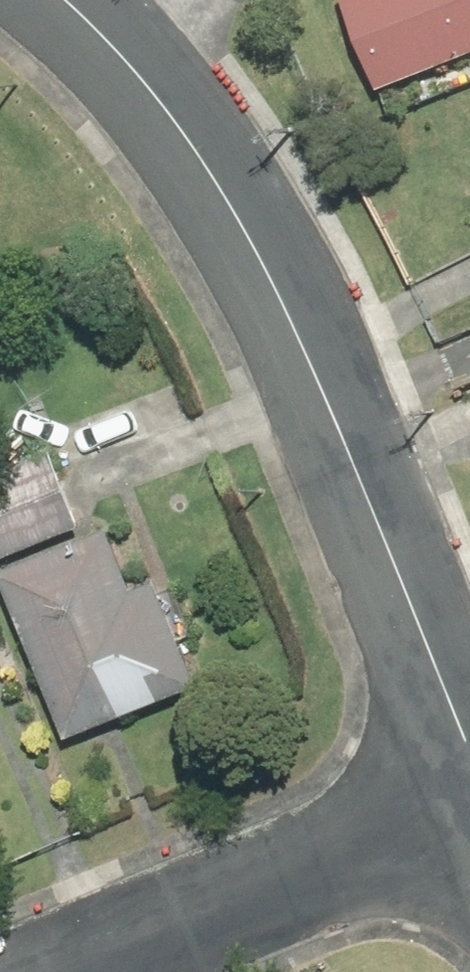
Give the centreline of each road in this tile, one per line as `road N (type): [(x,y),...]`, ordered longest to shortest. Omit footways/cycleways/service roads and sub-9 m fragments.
road 1 (residential): [(17,971),(469,781)]
road 2 (residential): [(469,777),(329,399)]
road 3 (residential): [(329,399),(235,214),(135,72)]
road 4 (residential): [(469,348),(329,399)]

